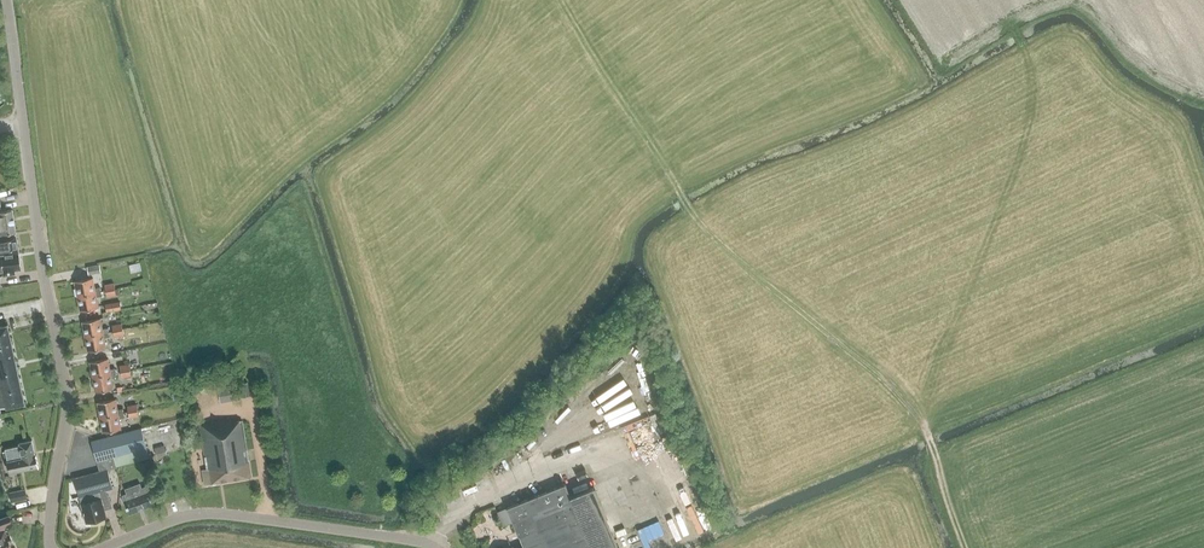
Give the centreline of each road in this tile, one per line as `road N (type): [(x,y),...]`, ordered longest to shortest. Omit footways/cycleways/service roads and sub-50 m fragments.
road 1 (tertiary): [(51,547),(67,403),(7,0)]
road 2 (track): [(965,547),(927,431),(907,396),(692,218),(677,189)]
road 3 (tertiary): [(437,547),(210,512),(101,547)]

